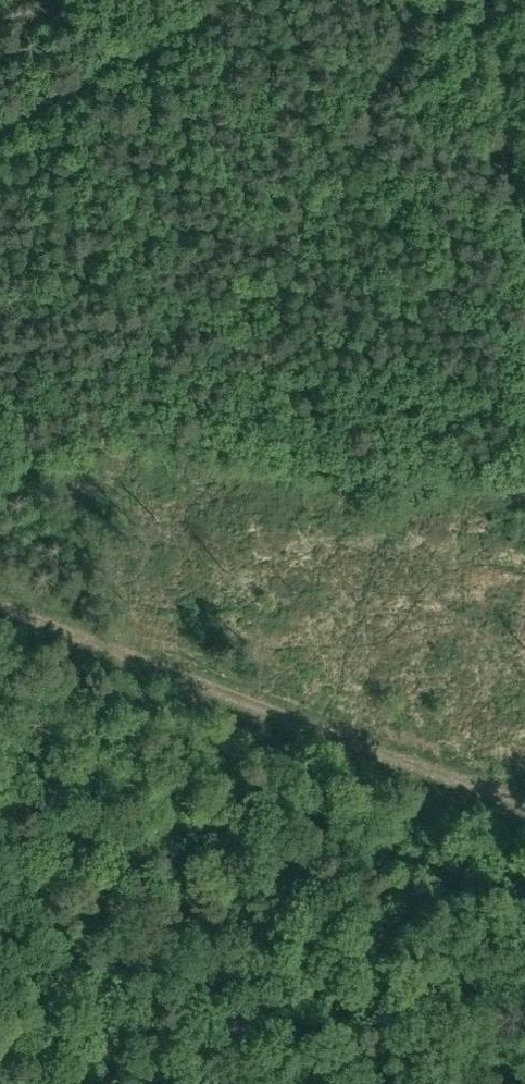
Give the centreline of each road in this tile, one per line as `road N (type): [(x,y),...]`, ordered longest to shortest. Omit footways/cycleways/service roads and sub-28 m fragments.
road 1 (track): [(0,587),(524,790)]

